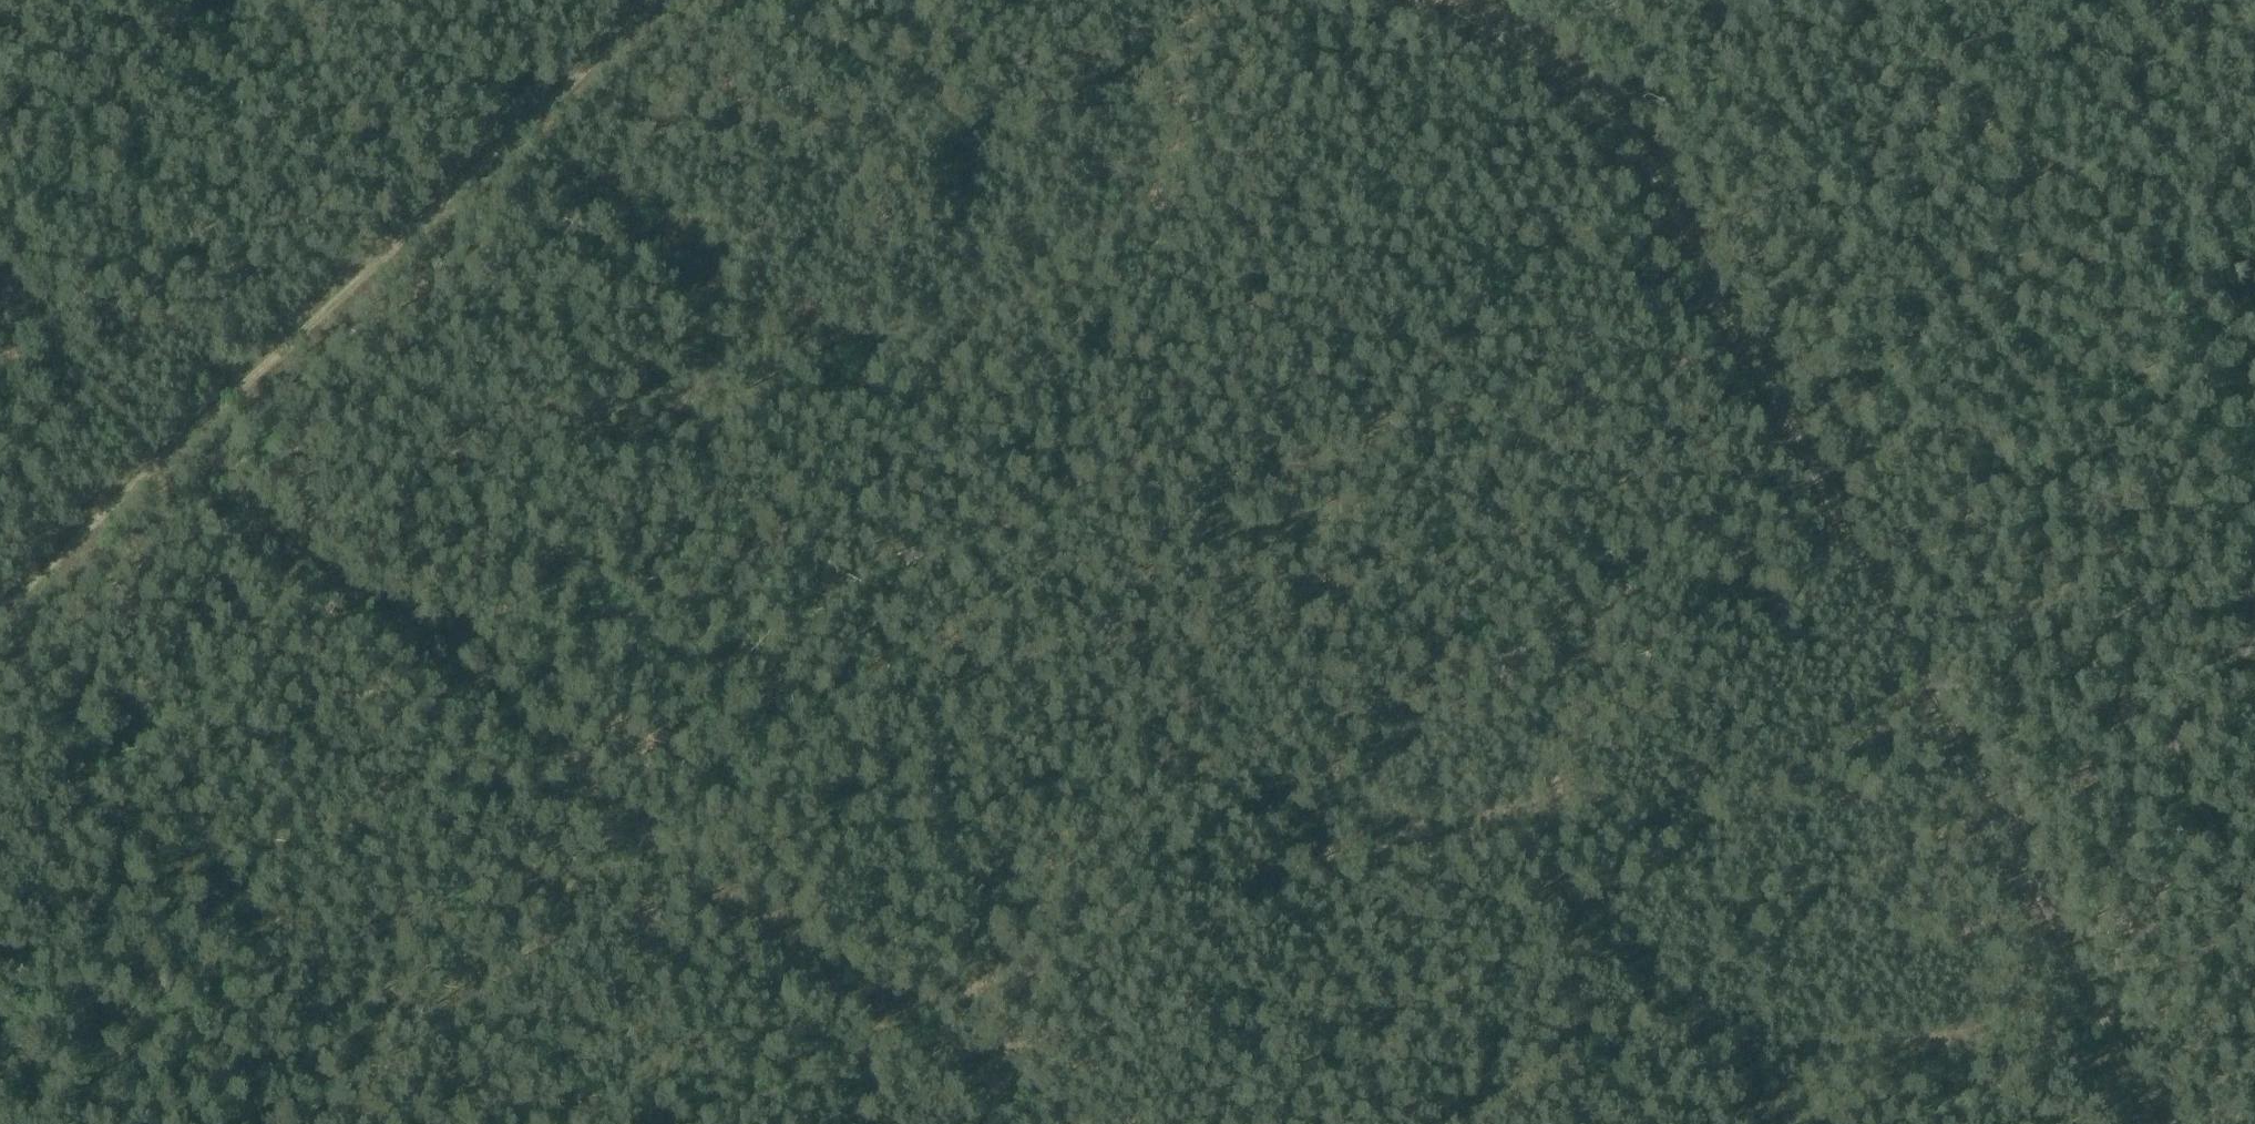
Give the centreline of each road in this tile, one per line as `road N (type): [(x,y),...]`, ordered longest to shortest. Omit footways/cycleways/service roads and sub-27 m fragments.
road 1 (track): [(664,0),(0,619)]

